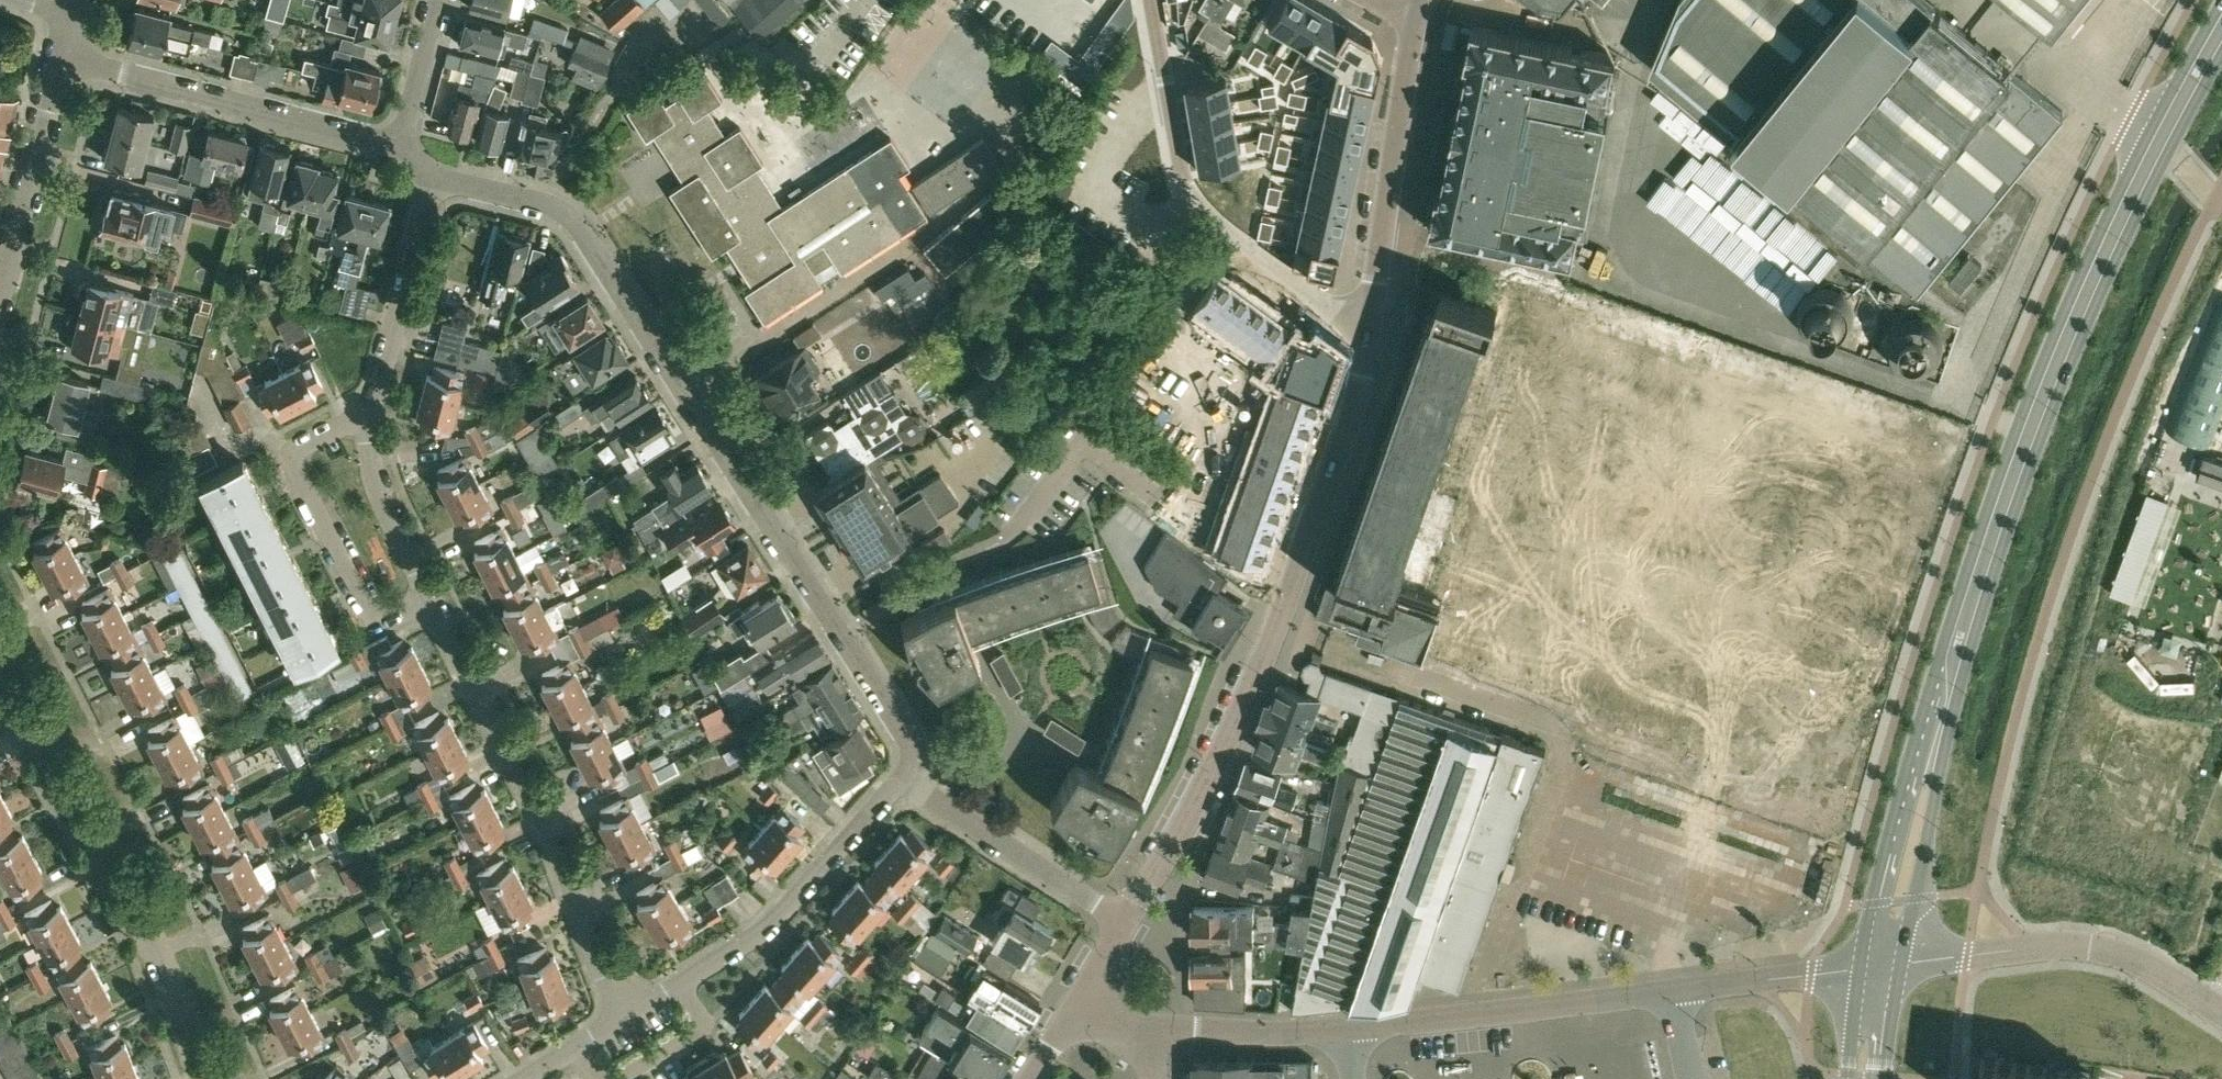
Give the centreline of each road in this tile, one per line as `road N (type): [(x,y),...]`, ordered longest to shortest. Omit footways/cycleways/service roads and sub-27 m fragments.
road 1 (residential): [(902,776),(910,761),(903,728),(582,233),(536,199),(429,177)]
road 2 (secondary): [(1938,733),(2072,335),(2158,141),(2221,32)]
road 3 (unclassified): [(1149,1027),(1354,1028),(1863,969)]
road 4 (unclassified): [(1126,922),(1237,721),(1275,630),(1355,405),(1368,336)]
road 5 (residential): [(206,1078),(149,934),(0,658)]
road 6 (residential): [(625,1015),(547,829),(431,596)]
road 7 (unclassified): [(1151,0),(1175,150),(1201,212),(1368,336)]
road 8 (residential): [(401,148),(60,56)]
road 9 (residential): [(431,596),(372,622),(289,457),(370,410)]
road 10 (unclassified): [(1368,336),(1418,14)]
road 11 (residential): [(682,980),(777,920),(902,776)]
road 12 (residential): [(1966,955),(2085,944),(2221,1007)]
road 13 (residential): [(1126,922),(902,776)]
road 14 (secondary): [(1938,733),(1910,779),(1863,969)]
road 15 (residential): [(370,410),(429,177)]
road 16 (residential): [(0,288),(60,56)]
road 17 (secondary): [(1900,964),(1936,786),(1938,733)]
road 18 (residential): [(431,596),(375,477),(370,410)]
road 19 (residential): [(616,1078),(705,1024),(682,980)]
road 20 (residential): [(401,148),(442,0)]

